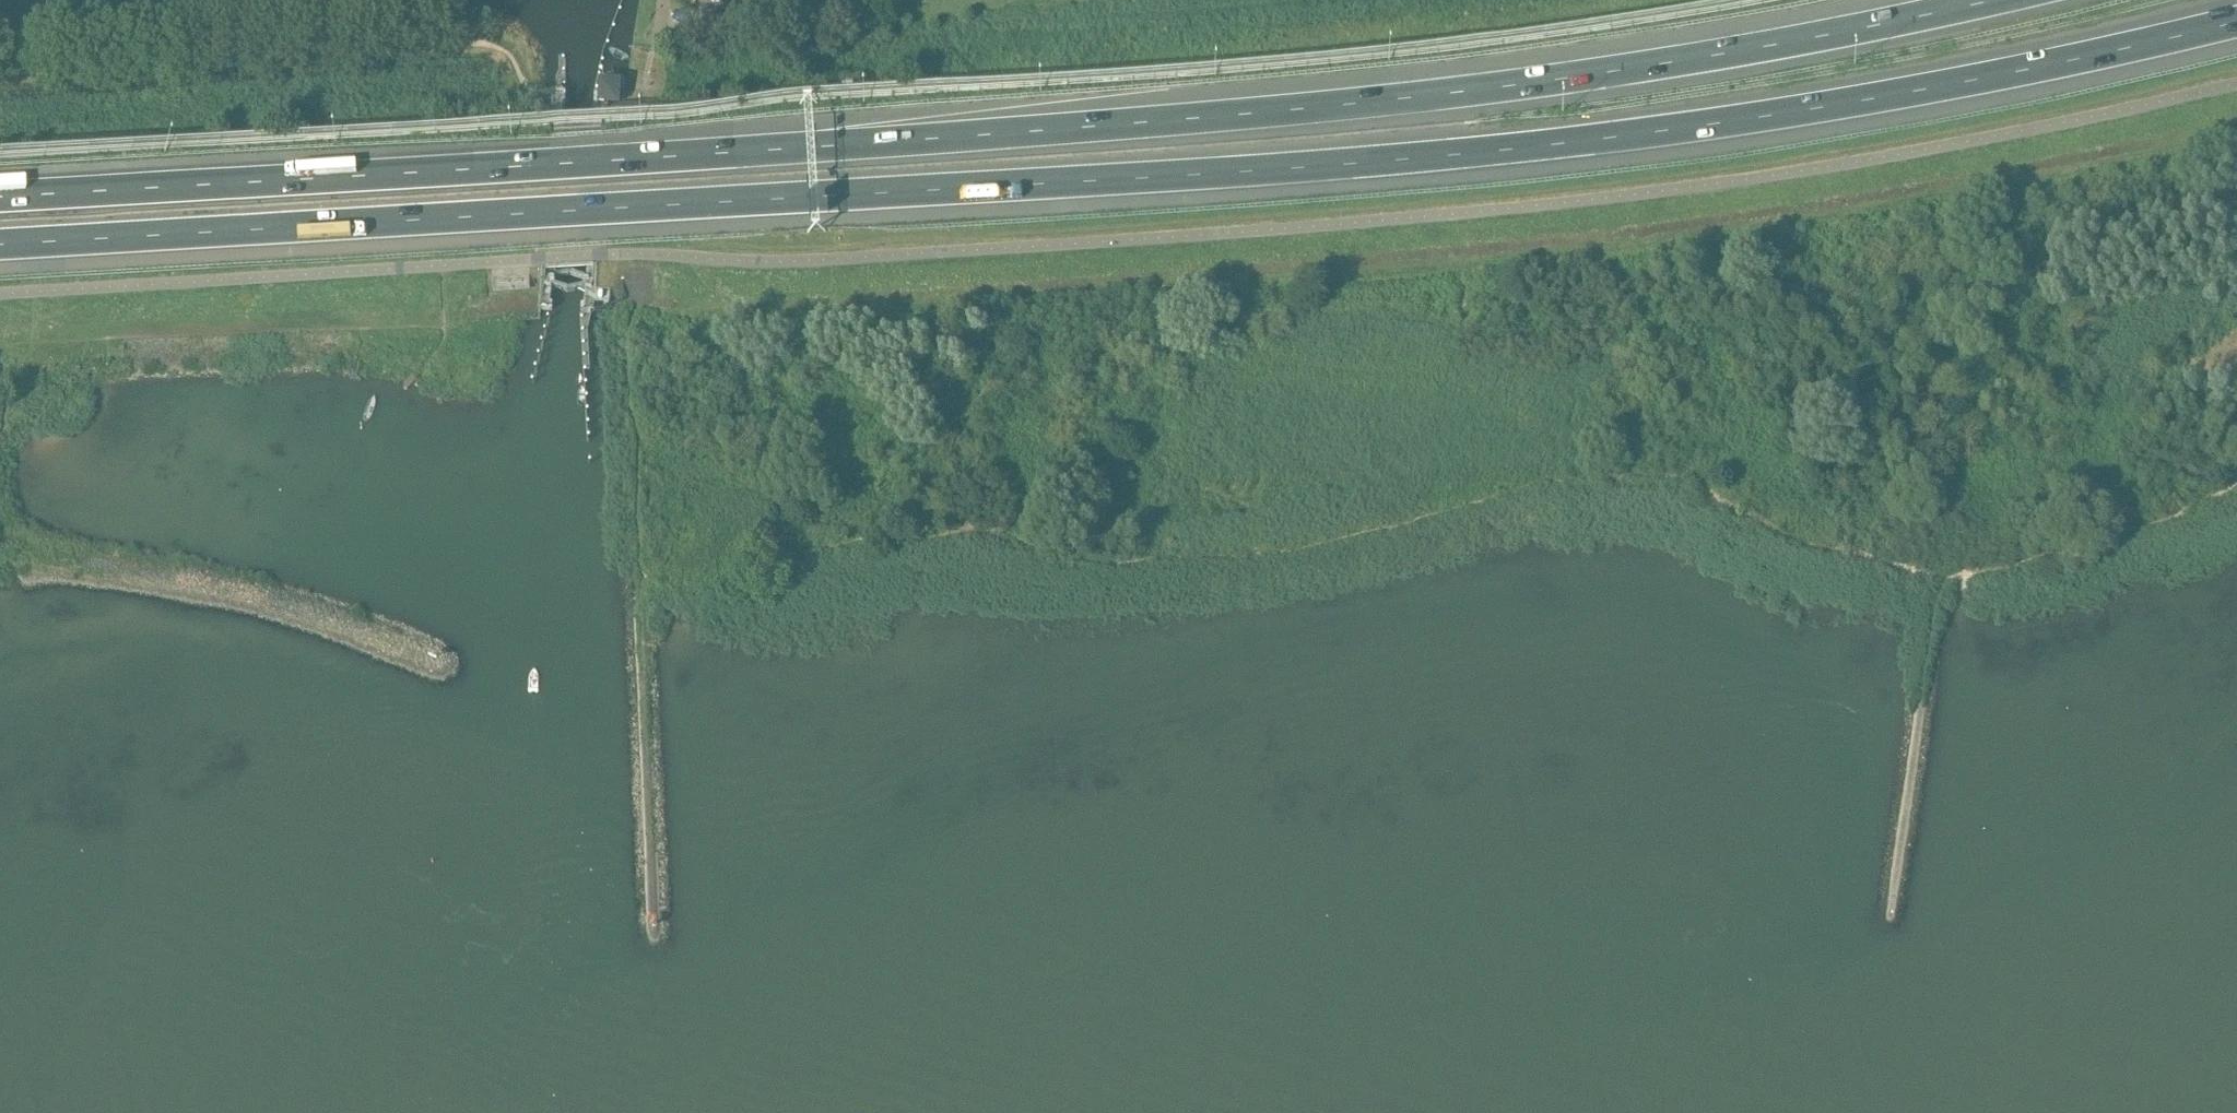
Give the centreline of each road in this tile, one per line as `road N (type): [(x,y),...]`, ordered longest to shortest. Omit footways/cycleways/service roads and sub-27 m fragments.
road 1 (motorway): [(0,247),(1422,160),(1906,95),(2236,22)]
road 2 (motorway): [(1997,0),(1887,27),(1334,109),(652,160),(0,195)]

